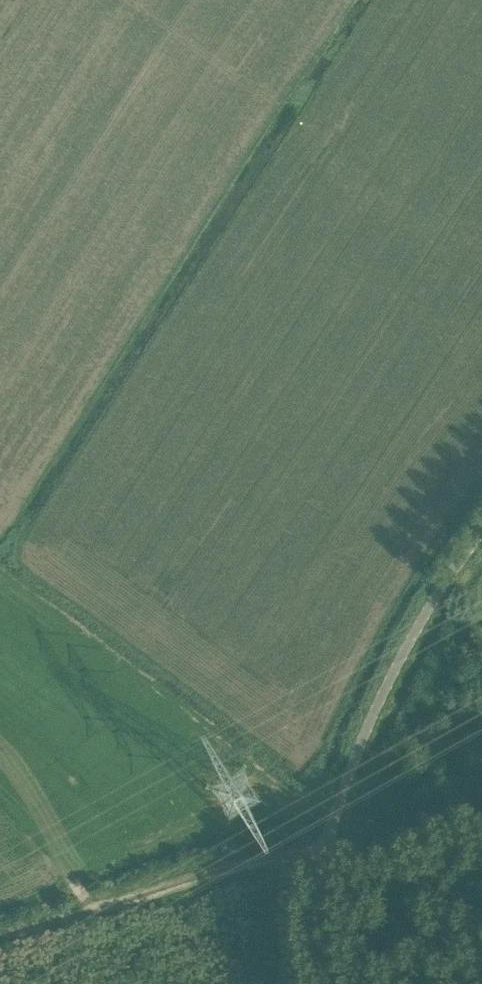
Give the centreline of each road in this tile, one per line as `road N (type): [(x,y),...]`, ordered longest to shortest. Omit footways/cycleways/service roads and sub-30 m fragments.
road 1 (unclassified): [(326,983),(318,888),(336,806),(361,737),(424,614),(481,530)]
road 2 (track): [(0,940),(250,861),(323,851)]

